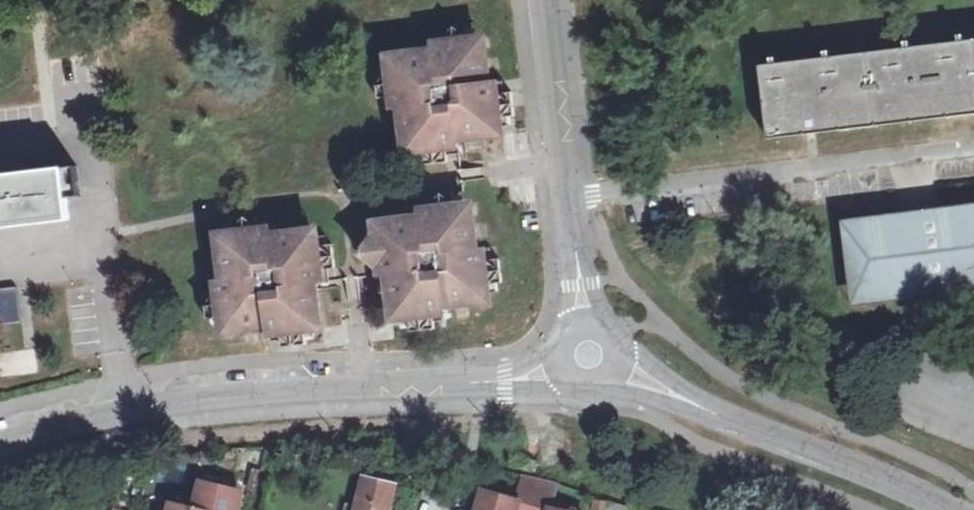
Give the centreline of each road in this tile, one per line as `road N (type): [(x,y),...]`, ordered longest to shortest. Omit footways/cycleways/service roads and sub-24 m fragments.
road 1 (tertiary): [(467,383),(264,388),(132,404),(49,426)]
road 2 (unclassified): [(544,0),(588,314)]
road 3 (tertiary): [(843,460),(714,403),(633,349)]
road 4 (tertiary): [(620,386),(843,460)]
road 5 (tertiary): [(843,460),(955,509)]

